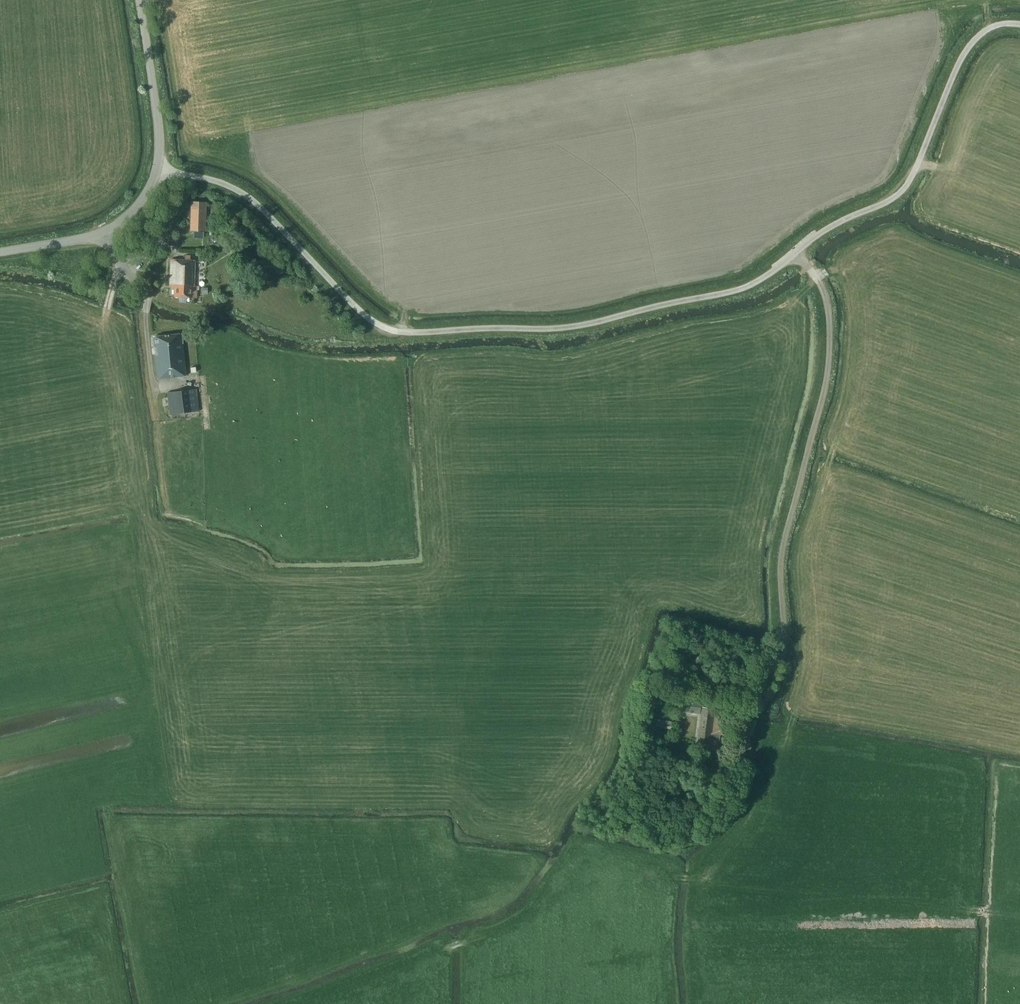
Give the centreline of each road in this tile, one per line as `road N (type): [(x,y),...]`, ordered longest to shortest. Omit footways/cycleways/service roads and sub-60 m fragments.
road 1 (unclassified): [(157,170),(219,182),(249,198),(385,327),(580,325),(744,287),(819,233),(893,197),(913,174),(969,46),(993,26),(1019,24)]
road 2 (track): [(107,307),(124,338),(146,505),(166,537)]
road 3 (unclassified): [(0,252),(102,232),(135,208),(157,170)]
road 4 (unclassified): [(157,170),(160,133),(140,0)]

